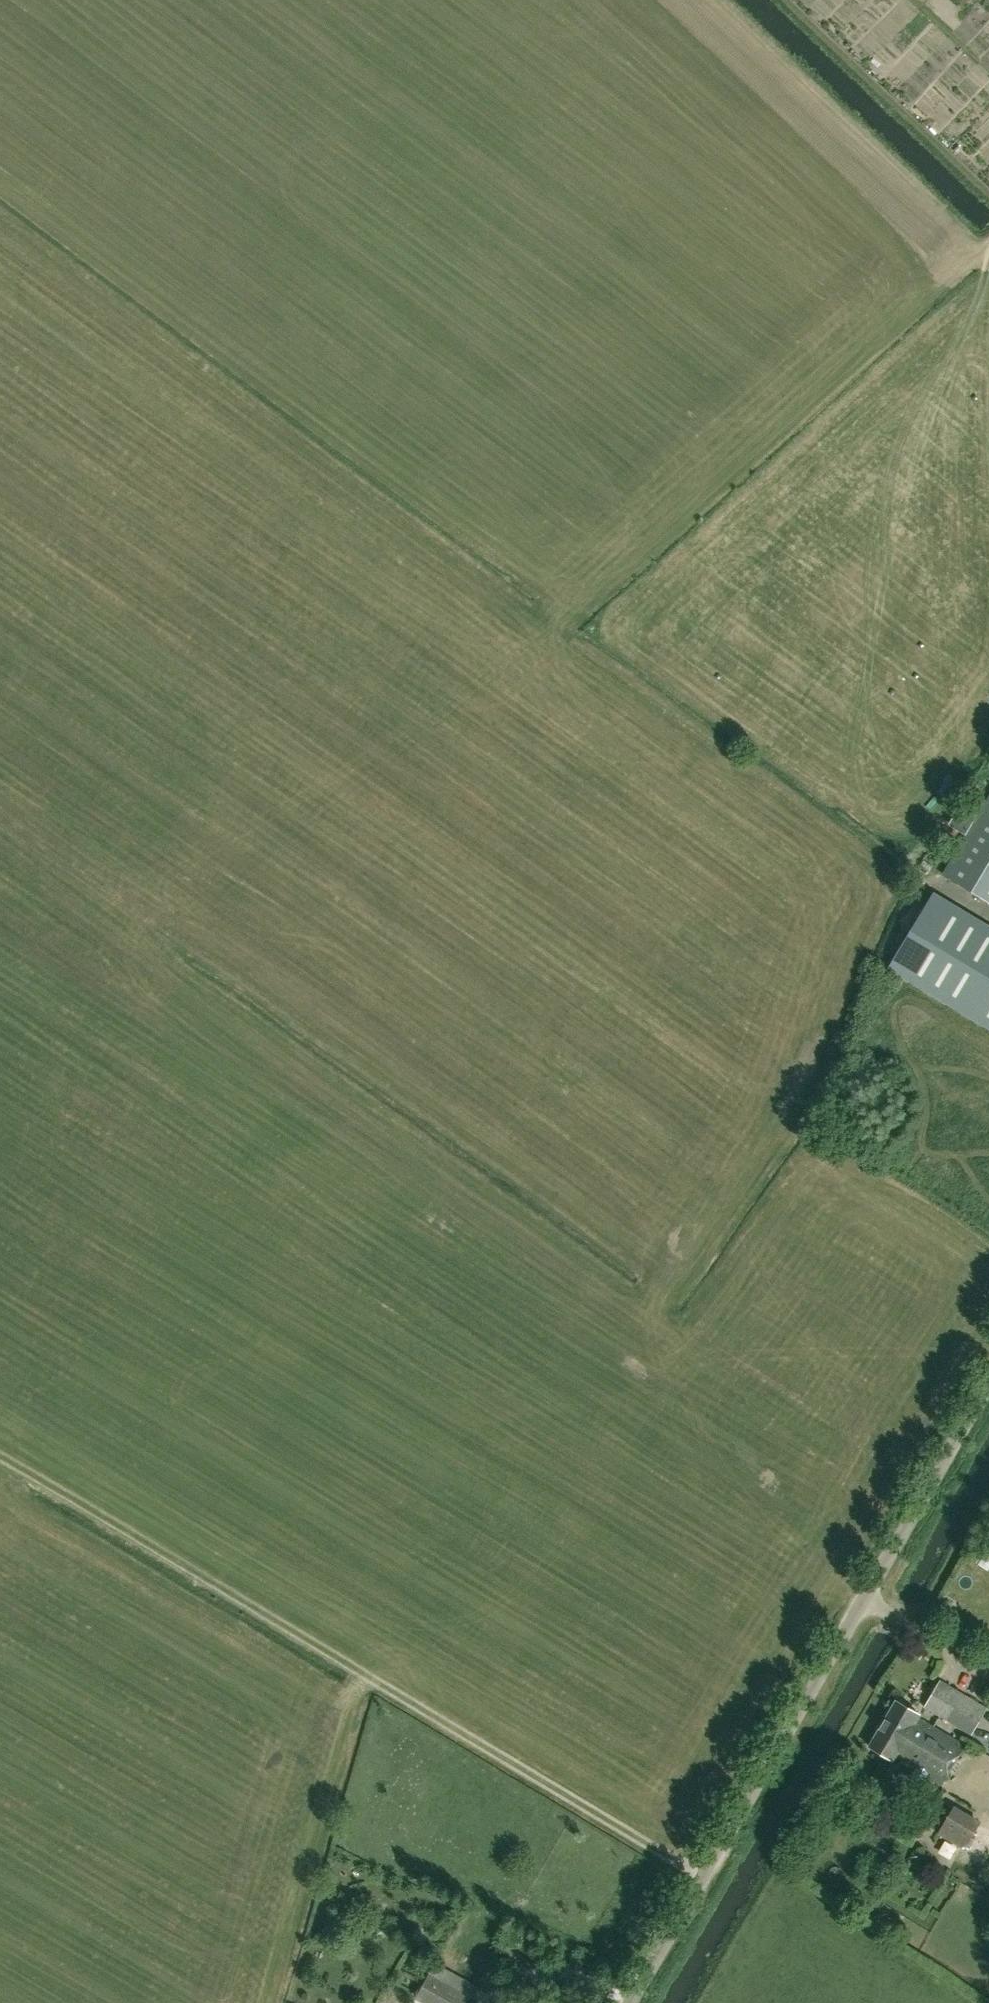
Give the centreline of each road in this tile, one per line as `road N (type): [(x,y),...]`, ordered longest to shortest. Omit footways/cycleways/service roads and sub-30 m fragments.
road 1 (unclassified): [(633,2002),(988,1387)]
road 2 (track): [(367,1674),(706,1878)]

